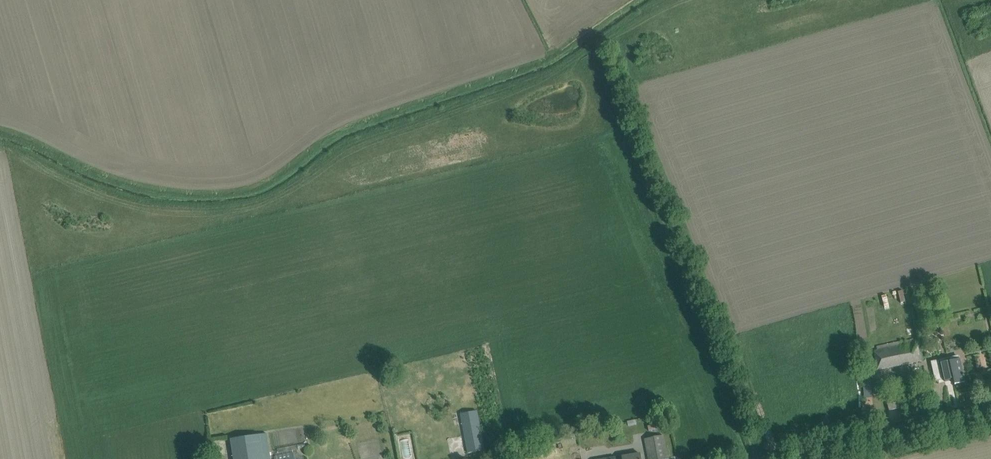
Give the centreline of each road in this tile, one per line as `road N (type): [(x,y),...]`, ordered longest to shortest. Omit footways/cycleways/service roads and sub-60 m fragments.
road 1 (track): [(753,458),(603,42),(662,0)]
road 2 (unclassified): [(769,458),(990,408)]

